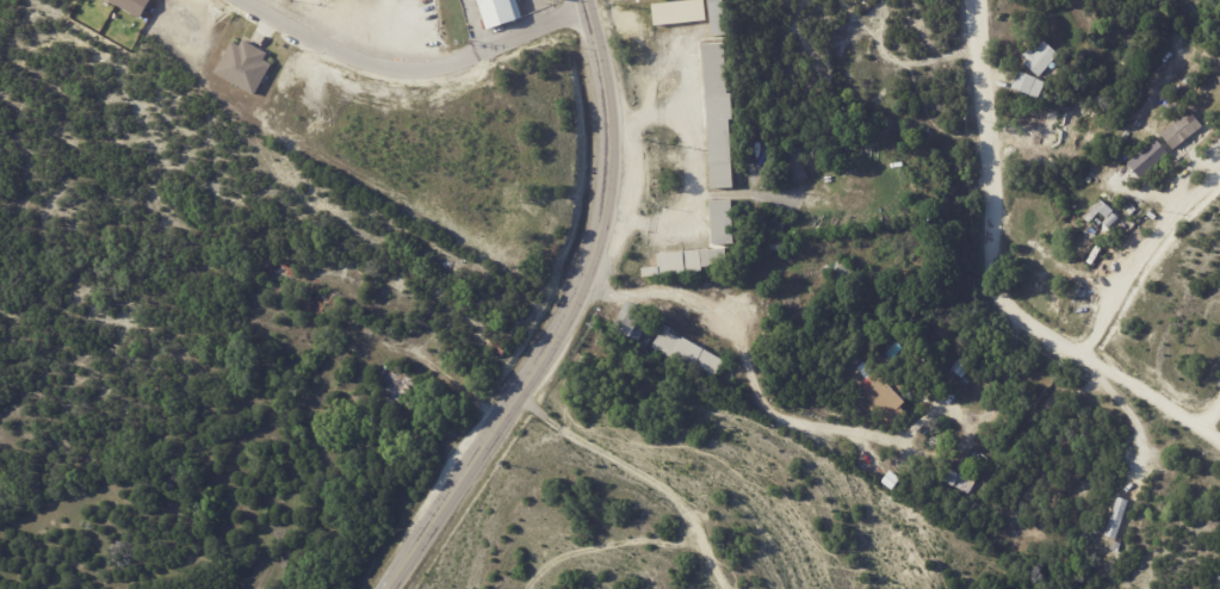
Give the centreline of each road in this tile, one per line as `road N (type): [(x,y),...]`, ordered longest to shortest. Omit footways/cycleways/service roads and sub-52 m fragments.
road 1 (tertiary): [(388,588),(547,351),(589,258),(607,169),(601,73),(586,0)]
road 2 (residential): [(977,0),(991,293),(1033,327),(1219,434)]
road 3 (residential): [(279,0),(354,39),(440,62),(588,10)]
road 4 (residential): [(1082,351),(1158,246),(1219,178)]

